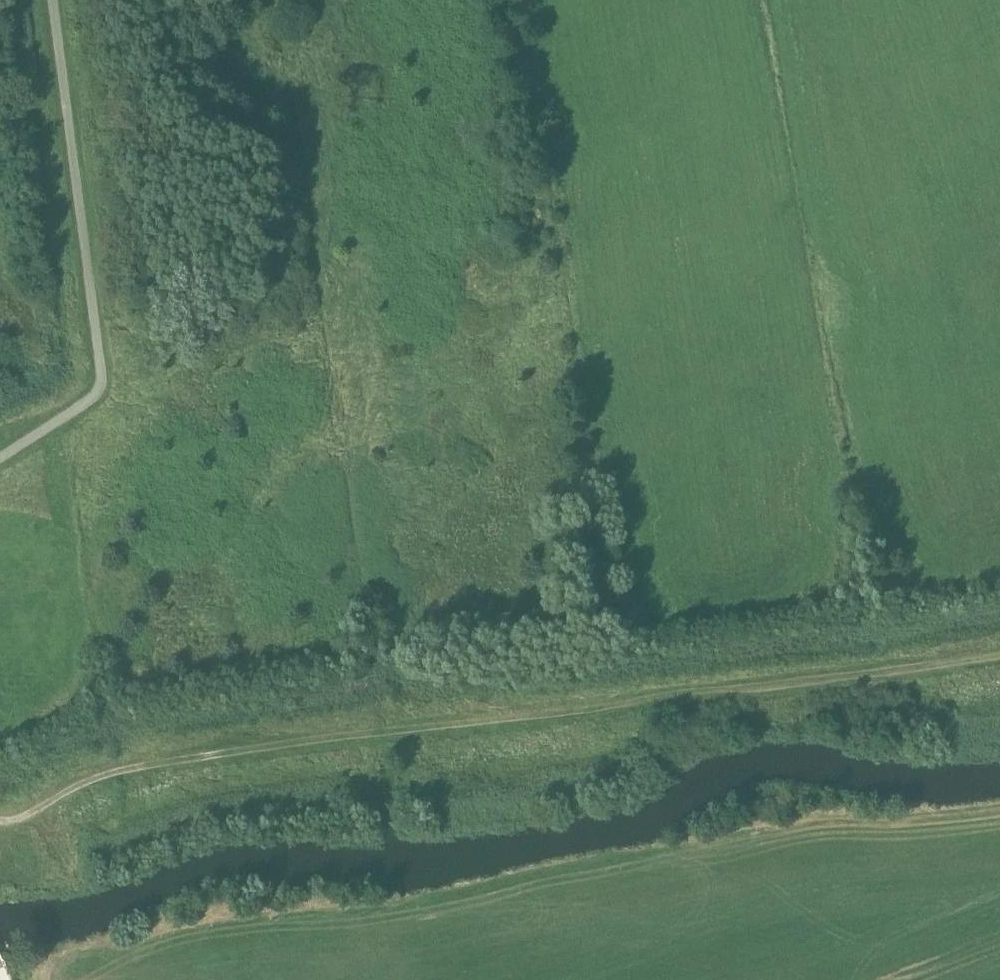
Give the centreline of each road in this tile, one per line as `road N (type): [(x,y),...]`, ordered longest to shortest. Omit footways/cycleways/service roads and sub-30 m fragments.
road 1 (track): [(0,826),(84,783),(158,763),(999,652)]

